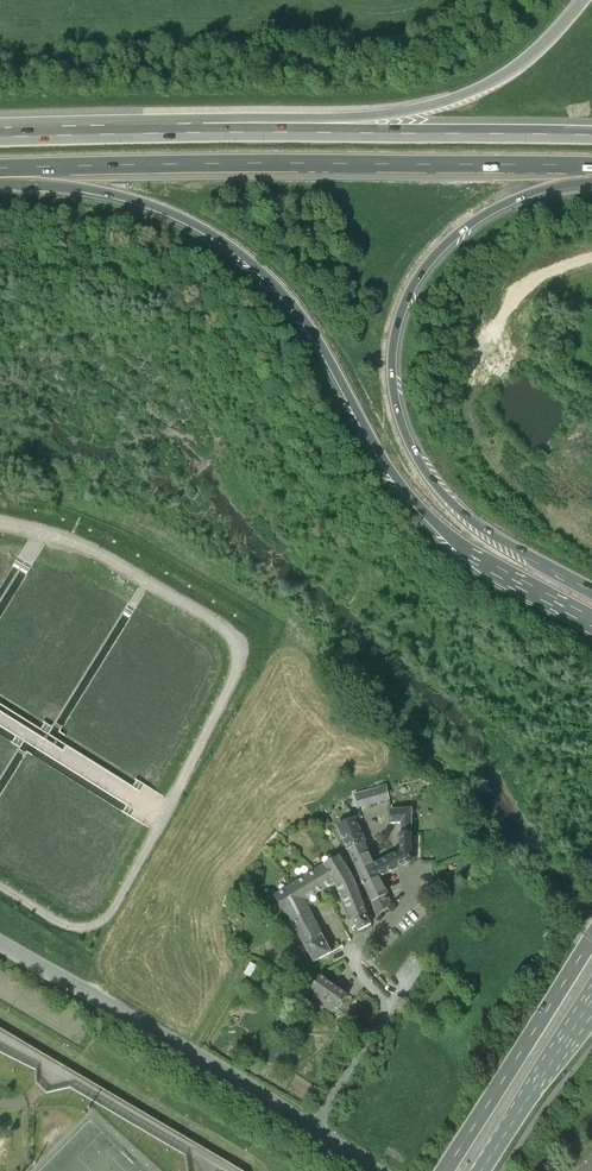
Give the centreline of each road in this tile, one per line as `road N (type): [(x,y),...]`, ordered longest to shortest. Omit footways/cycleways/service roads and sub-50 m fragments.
road 1 (motorway): [(0,183),(142,209),(234,253),(312,332),(375,454),(430,524),(591,619)]
road 2 (motorway): [(591,593),(494,539),(442,494),(405,435),(393,372),(409,303),(446,247),(515,205),(591,187)]
road 3 (motorway): [(0,176),(591,169)]
road 4 (unclassified): [(315,1128),(0,943)]
road 5 (motorway): [(582,0),(531,58),(488,86),(422,109),(263,138)]
road 6 (motorway): [(591,138),(263,138)]
road 7 (primary): [(591,941),(445,1170)]
road 8 (motorway): [(263,138),(0,143)]
road 9 (primary): [(481,1170),(591,1000)]
road 10 (residential): [(388,1015),(349,955),(413,896)]
road 11 (residential): [(315,1128),(388,1015)]

